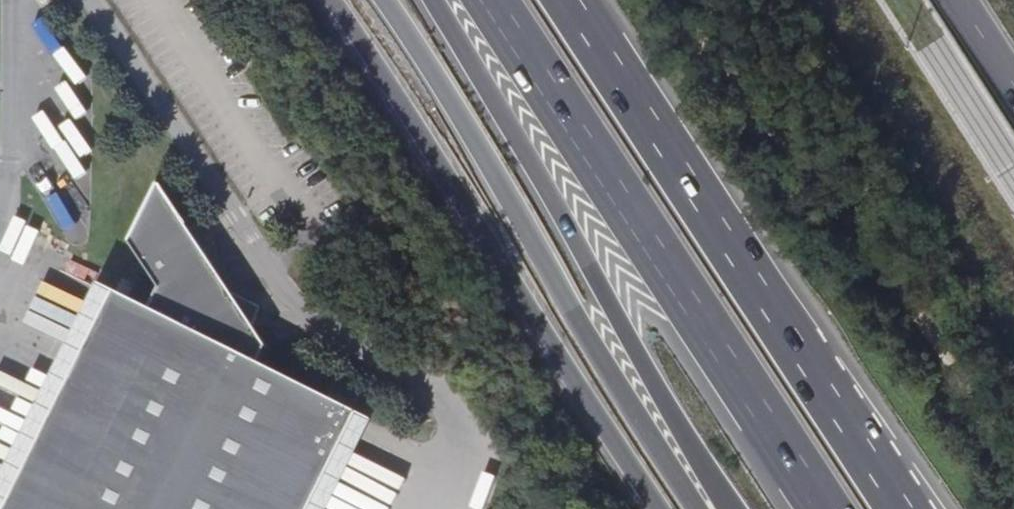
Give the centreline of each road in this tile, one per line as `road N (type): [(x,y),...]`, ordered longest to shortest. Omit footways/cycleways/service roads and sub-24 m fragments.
road 1 (motorway): [(907,508),(568,0)]
road 2 (motorway): [(501,0),(832,508)]
road 3 (motorway): [(333,0),(660,508)]
road 4 (motorway): [(384,0),(691,508)]
road 5 (motorway): [(443,0),(581,240),(720,508)]

